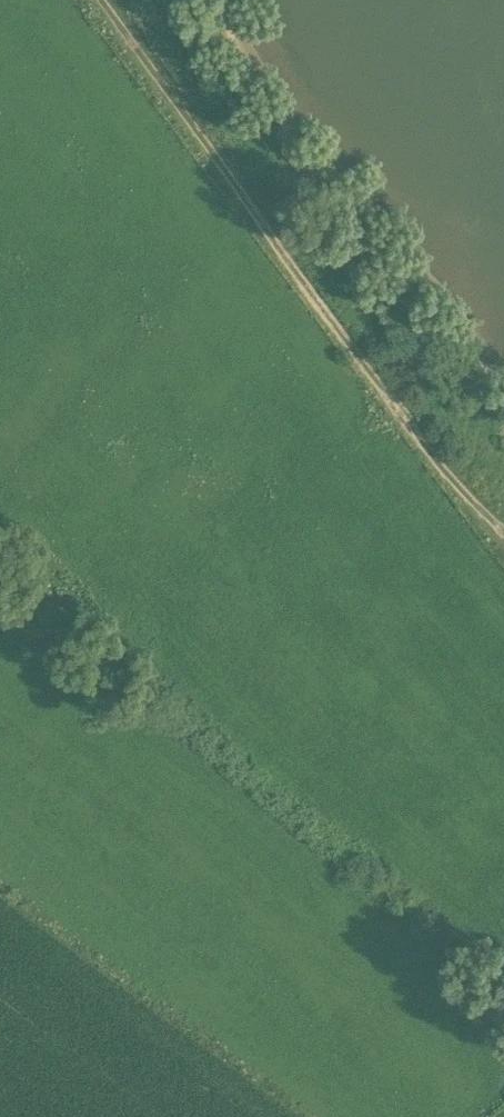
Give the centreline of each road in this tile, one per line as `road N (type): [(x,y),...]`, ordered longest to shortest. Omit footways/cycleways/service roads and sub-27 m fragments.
road 1 (track): [(98,0),(334,334),(503,541)]

